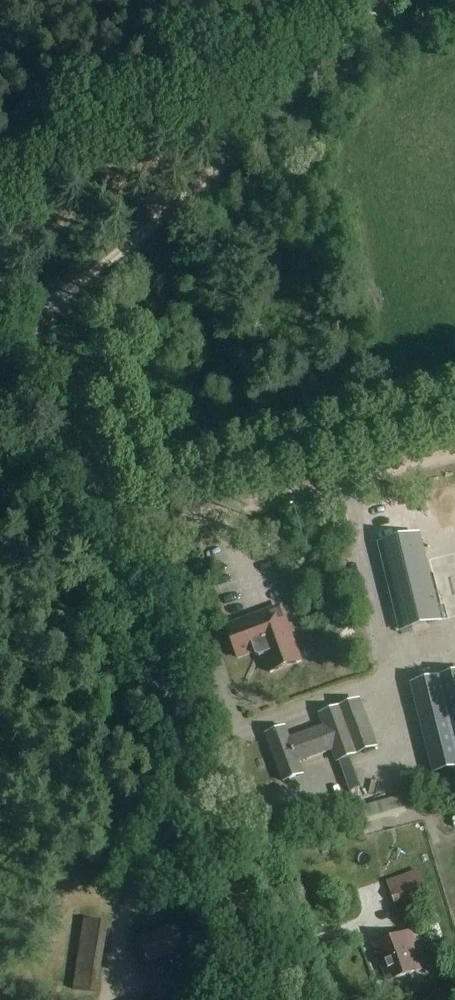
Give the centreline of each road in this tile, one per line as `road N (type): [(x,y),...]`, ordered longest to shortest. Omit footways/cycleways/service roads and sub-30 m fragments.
road 1 (track): [(19,328),(286,103),(384,0)]
road 2 (unclassified): [(271,999),(104,542)]
road 3 (unclassified): [(104,542),(362,480)]
road 4 (track): [(195,788),(121,913),(117,935),(121,955),(162,999)]
road 5 (unclassified): [(104,542),(19,328)]

